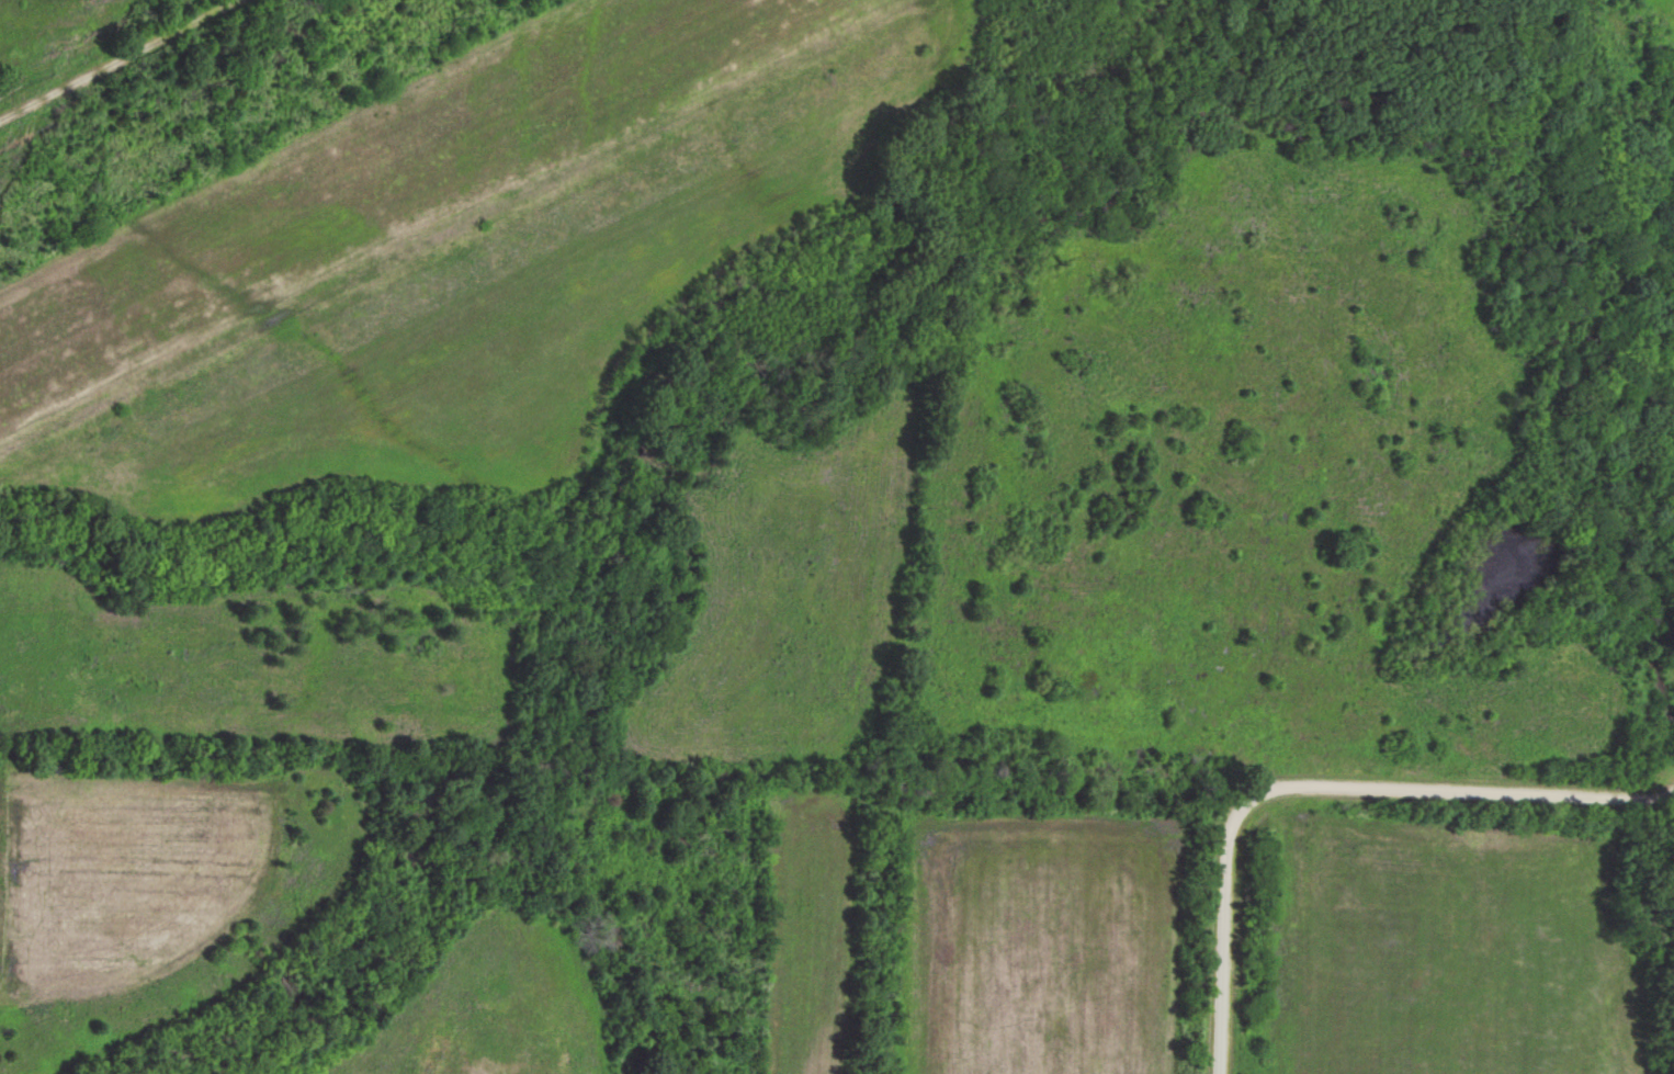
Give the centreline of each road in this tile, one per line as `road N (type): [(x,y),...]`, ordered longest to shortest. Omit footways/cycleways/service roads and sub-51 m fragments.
road 1 (residential): [(1222,1073),(1228,847),(1233,817),(1252,796),(1317,783),(1641,801),(1673,792)]

